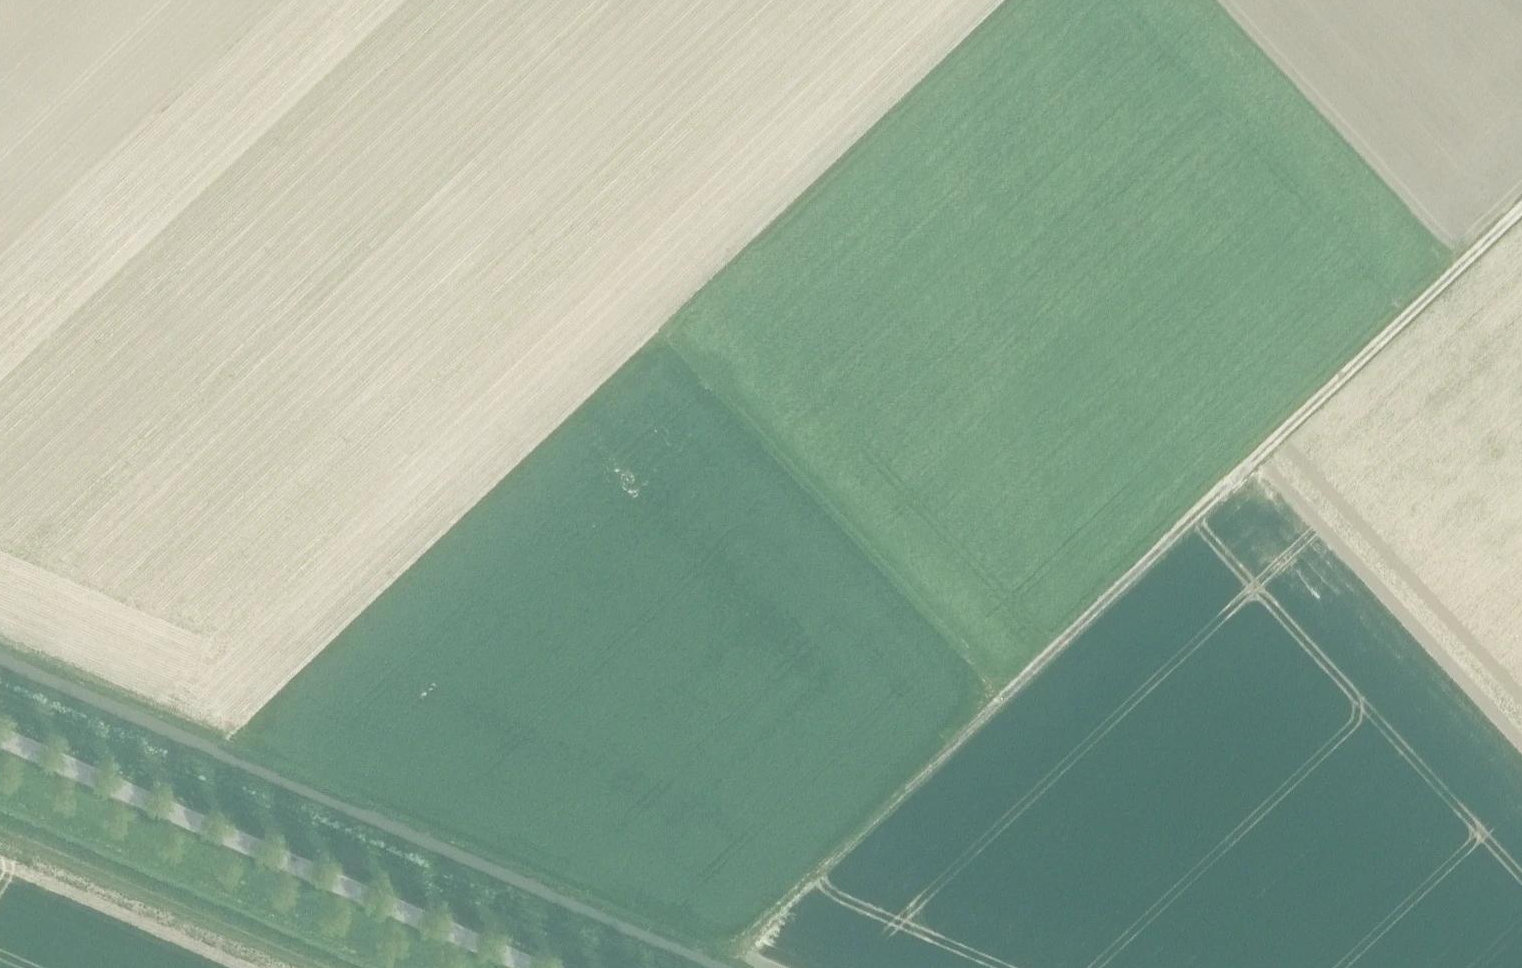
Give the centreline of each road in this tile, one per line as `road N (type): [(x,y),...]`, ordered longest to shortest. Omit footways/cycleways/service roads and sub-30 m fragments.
road 1 (track): [(1521,206),(757,925)]
road 2 (unclassified): [(521,967),(0,742)]

